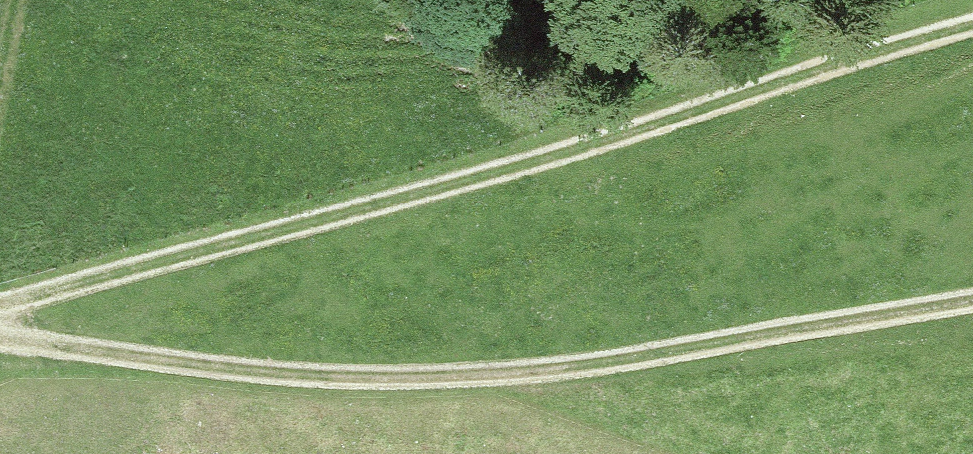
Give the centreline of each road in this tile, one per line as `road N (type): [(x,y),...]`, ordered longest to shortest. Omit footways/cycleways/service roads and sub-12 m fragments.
road 1 (track): [(972,34),(873,57),(668,128),(202,264),(0,308)]
road 2 (track): [(972,292),(700,340),(455,370),(235,359),(0,330)]

